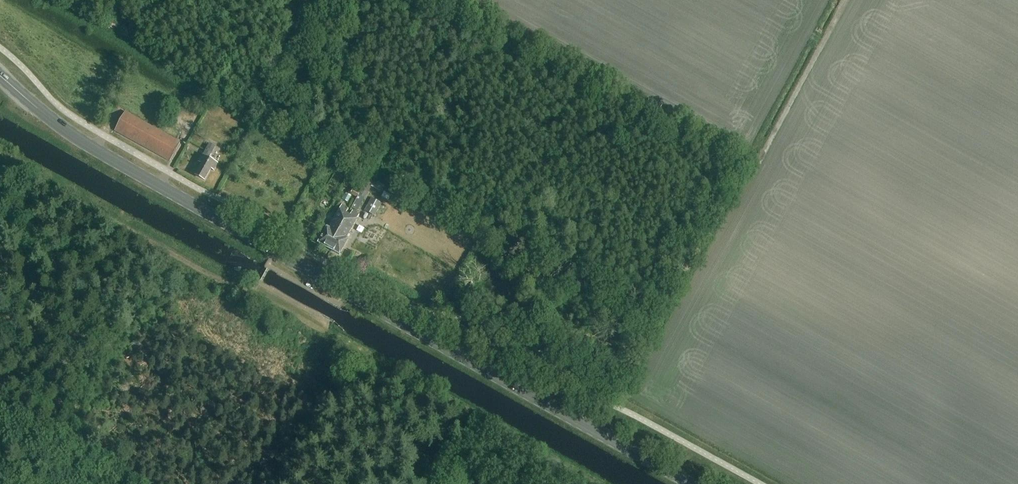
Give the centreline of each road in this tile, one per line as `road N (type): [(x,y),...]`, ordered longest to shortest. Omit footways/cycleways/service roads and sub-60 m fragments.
road 1 (primary): [(693,483),(106,156),(0,76)]
road 2 (track): [(594,483),(72,196),(0,170)]
road 3 (track): [(847,0),(759,165)]

